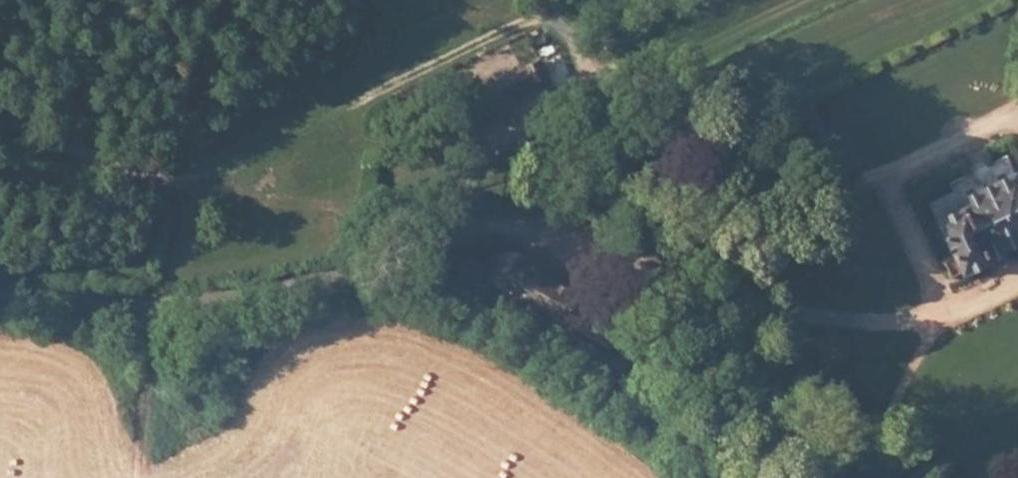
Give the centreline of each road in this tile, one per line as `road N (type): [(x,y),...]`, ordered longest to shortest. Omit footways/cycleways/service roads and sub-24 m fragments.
road 1 (unclassified): [(0,295),(190,298),(383,277),(509,321),(685,446),(717,477)]

